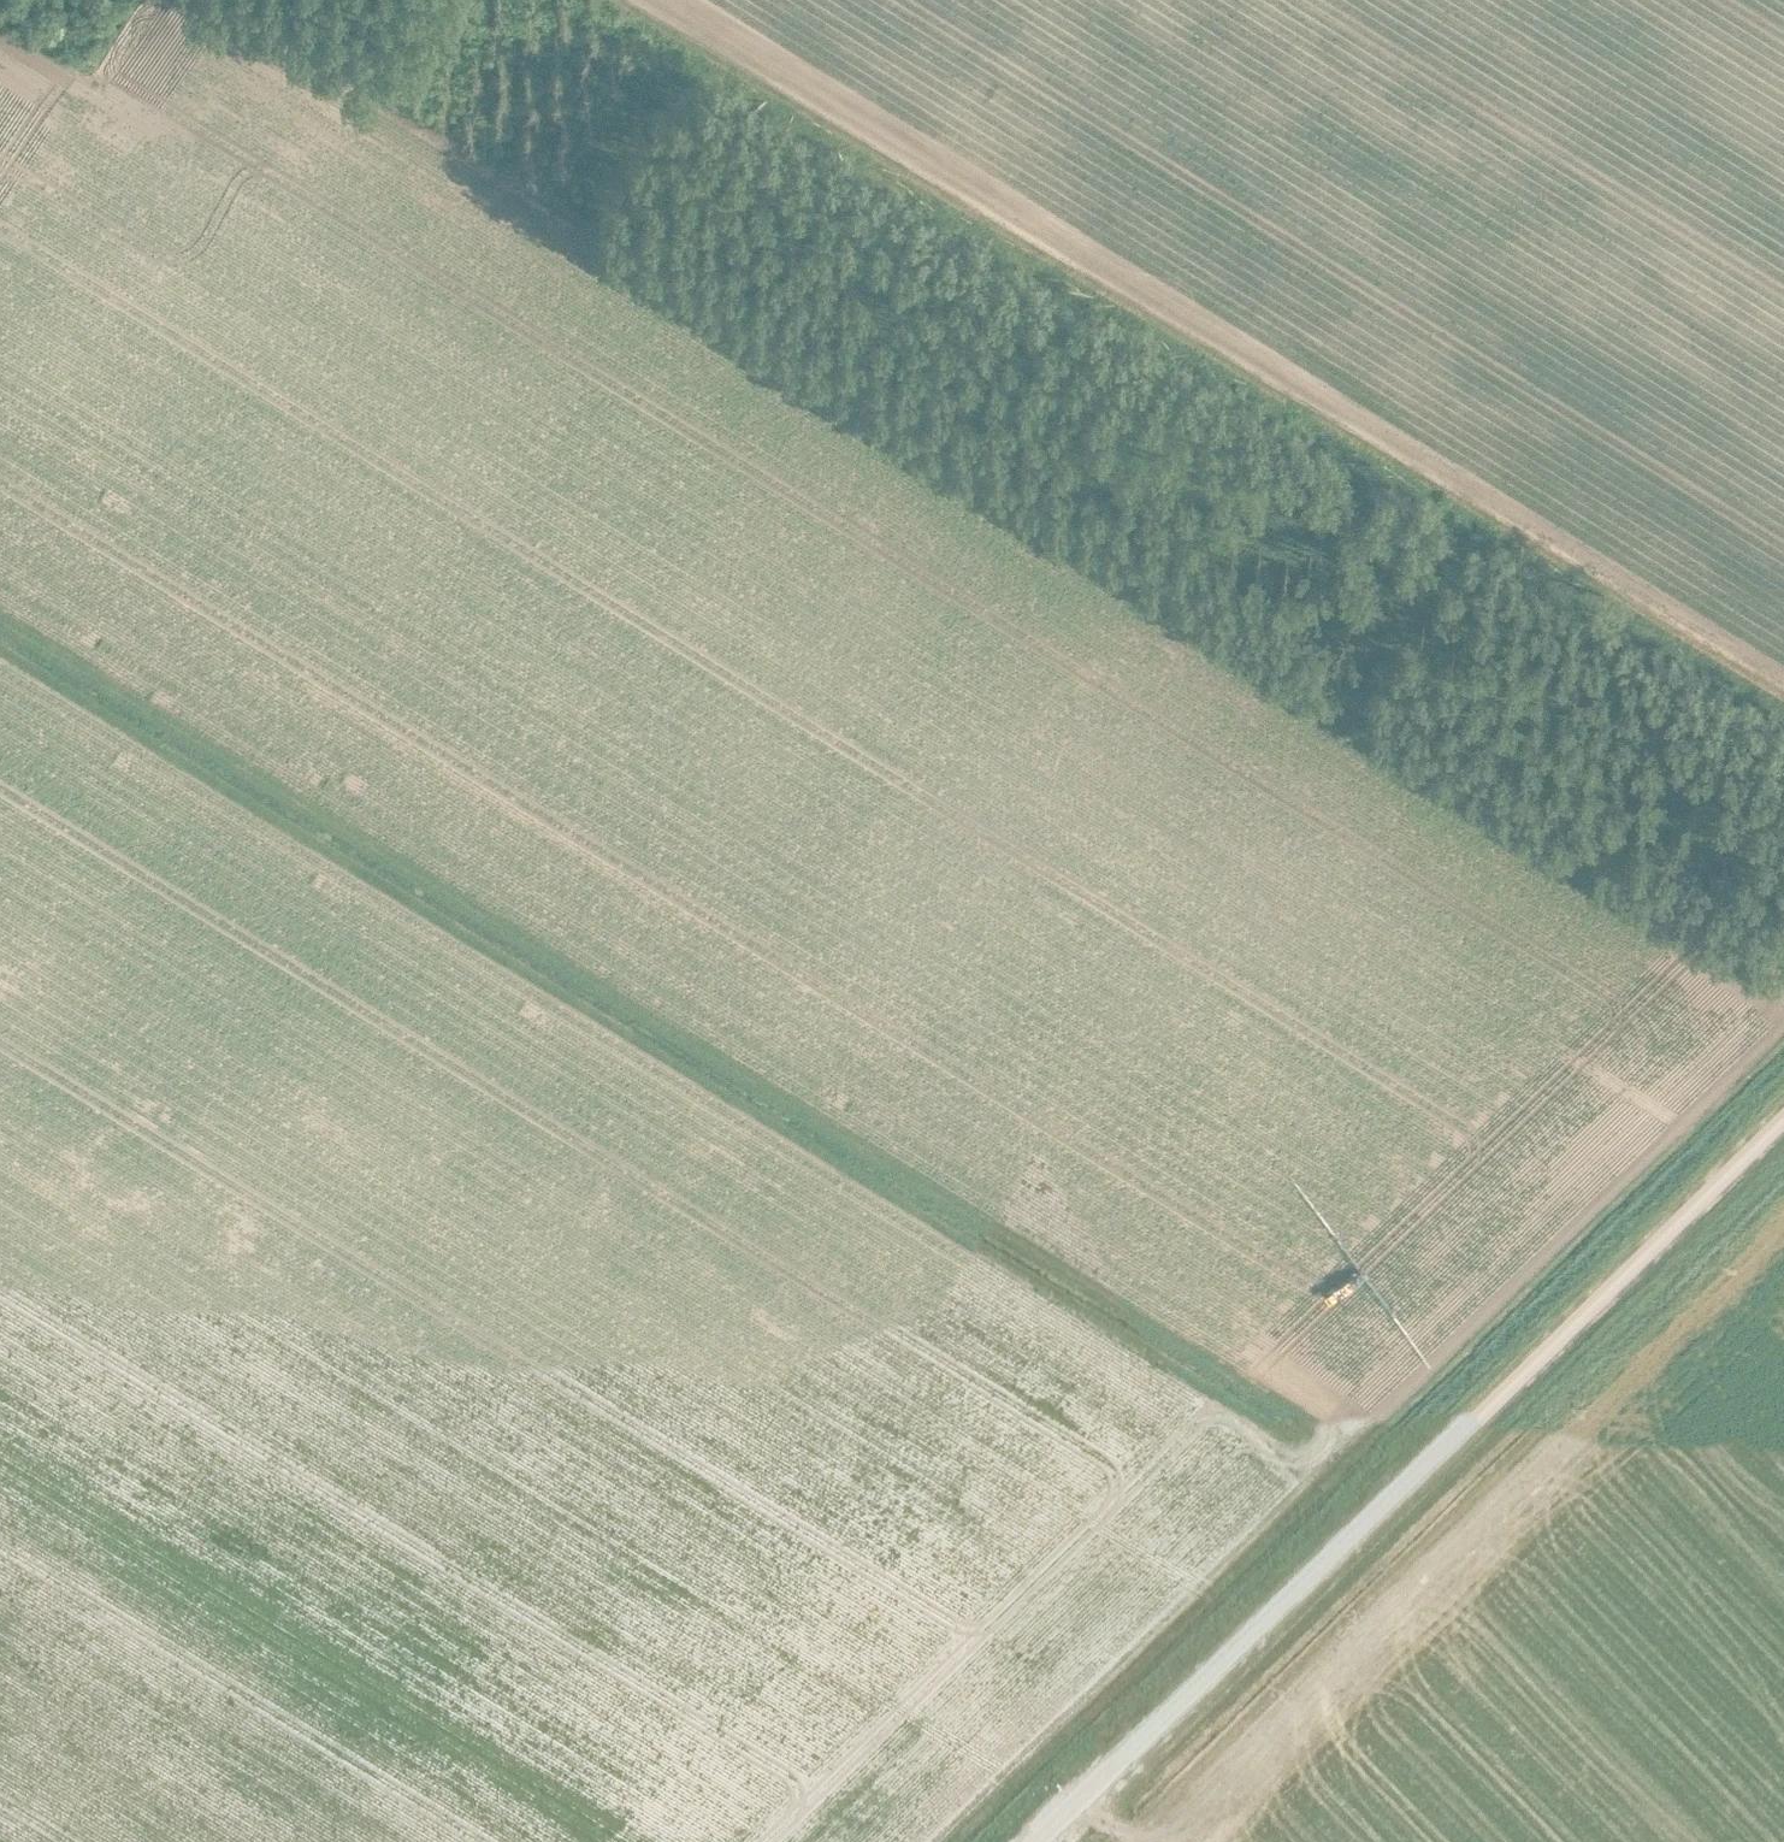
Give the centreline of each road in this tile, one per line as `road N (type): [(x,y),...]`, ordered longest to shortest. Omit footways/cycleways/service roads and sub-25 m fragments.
road 1 (tertiary): [(1035,1841),(1783,1114)]

